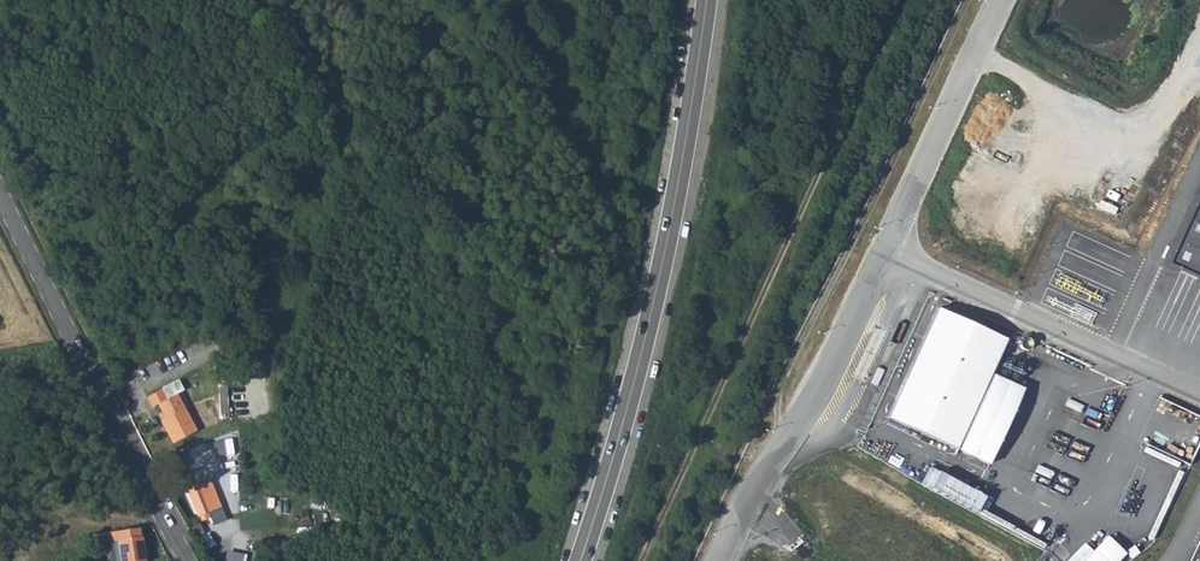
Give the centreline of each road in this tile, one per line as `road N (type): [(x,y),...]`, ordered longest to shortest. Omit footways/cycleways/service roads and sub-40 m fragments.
road 1 (track): [(902,0),(647,560)]
road 2 (secondary): [(708,0),(669,240),(582,560)]
road 3 (tertiary): [(0,201),(189,560)]
road 4 (unclassified): [(1199,395),(885,249)]

